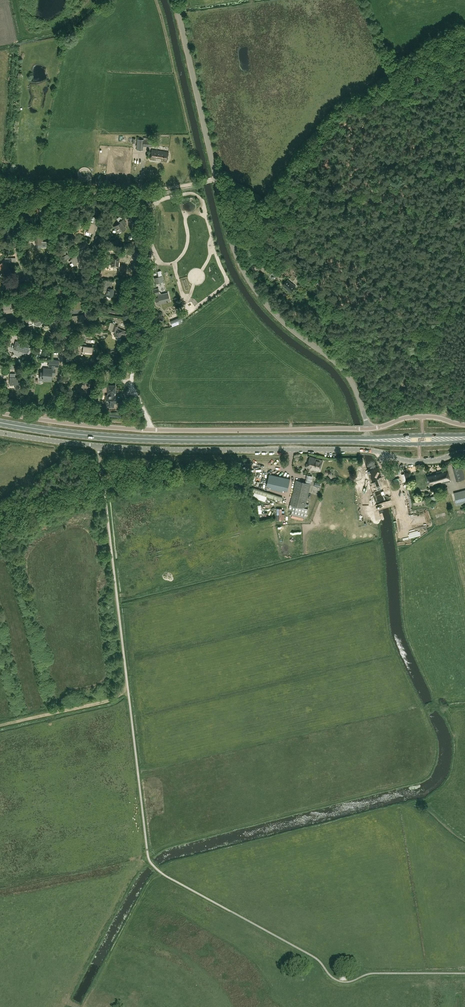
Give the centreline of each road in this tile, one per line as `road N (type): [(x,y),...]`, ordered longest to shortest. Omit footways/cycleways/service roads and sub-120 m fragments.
road 1 (primary): [(0,422),(135,439),(369,439)]
road 2 (unclassified): [(419,461),(368,450),(97,445)]
road 3 (unclassified): [(369,428),(342,368),(282,321),(249,280),(216,178)]
road 4 (unclassified): [(149,190),(148,323),(132,383),(150,429)]
road 5 (unclassified): [(127,682),(97,445)]
road 6 (unclassified): [(150,429),(369,428)]
road 7 (track): [(202,181),(110,194),(0,183)]
road 8 (unclassified): [(216,178),(174,0)]
road 9 (unclassified): [(0,412),(150,429)]
road 10 (track): [(354,209),(291,225),(218,186)]
road 11 (track): [(0,726),(111,699),(127,682)]
road 12 (track): [(100,0),(68,30),(23,41),(14,0)]

